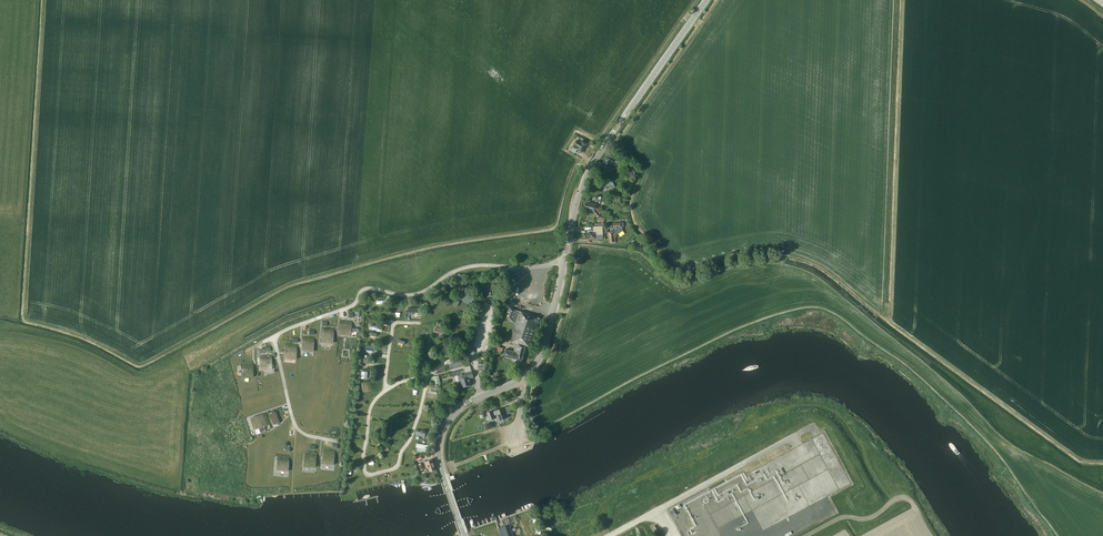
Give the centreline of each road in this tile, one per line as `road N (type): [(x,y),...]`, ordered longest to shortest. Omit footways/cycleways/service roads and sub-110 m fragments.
road 1 (secondary): [(465,535),(439,460),(444,425),(463,404),(524,378),(537,363),(590,169),(707,0)]

